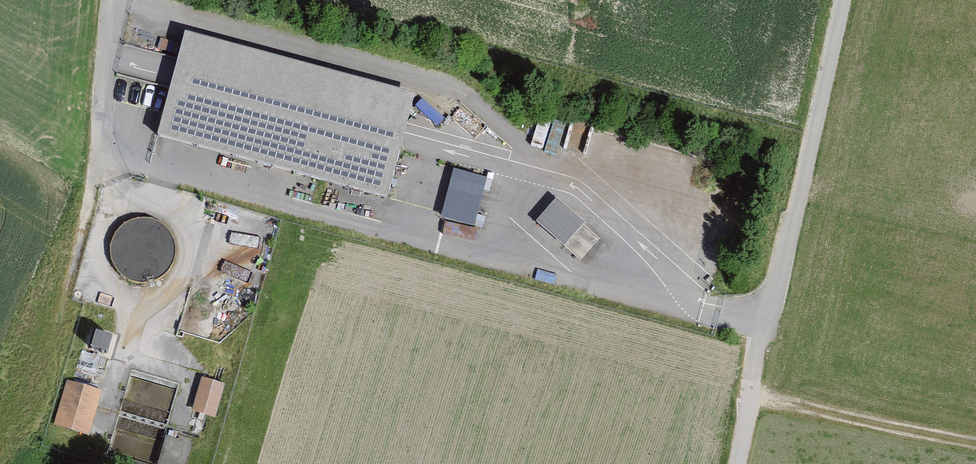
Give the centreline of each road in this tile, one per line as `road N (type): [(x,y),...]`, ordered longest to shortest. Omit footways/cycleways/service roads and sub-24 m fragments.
road 1 (unclassified): [(843,0),(738,463)]
road 2 (track): [(752,403),(975,449)]

